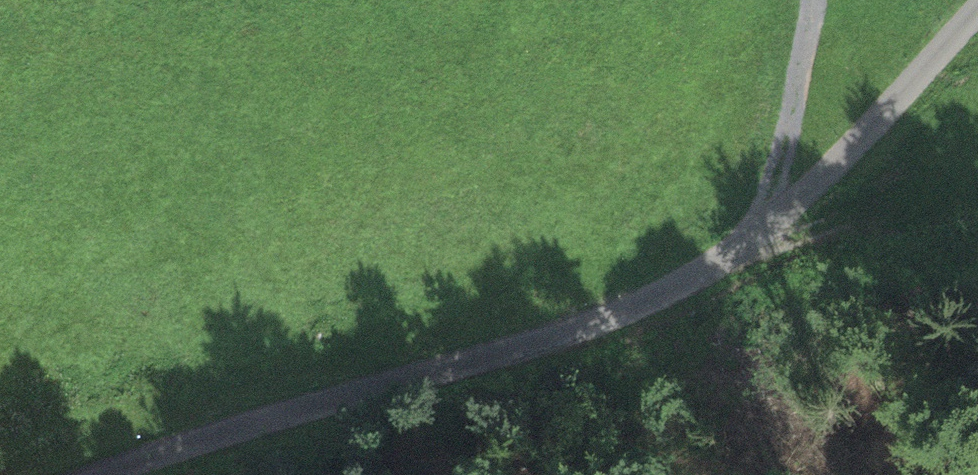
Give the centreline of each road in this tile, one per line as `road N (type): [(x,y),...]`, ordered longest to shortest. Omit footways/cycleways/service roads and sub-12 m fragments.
road 1 (unclassified): [(134,474),(335,404),(756,236),(977,4)]
road 2 (trunk): [(977,189),(403,393),(136,474)]

